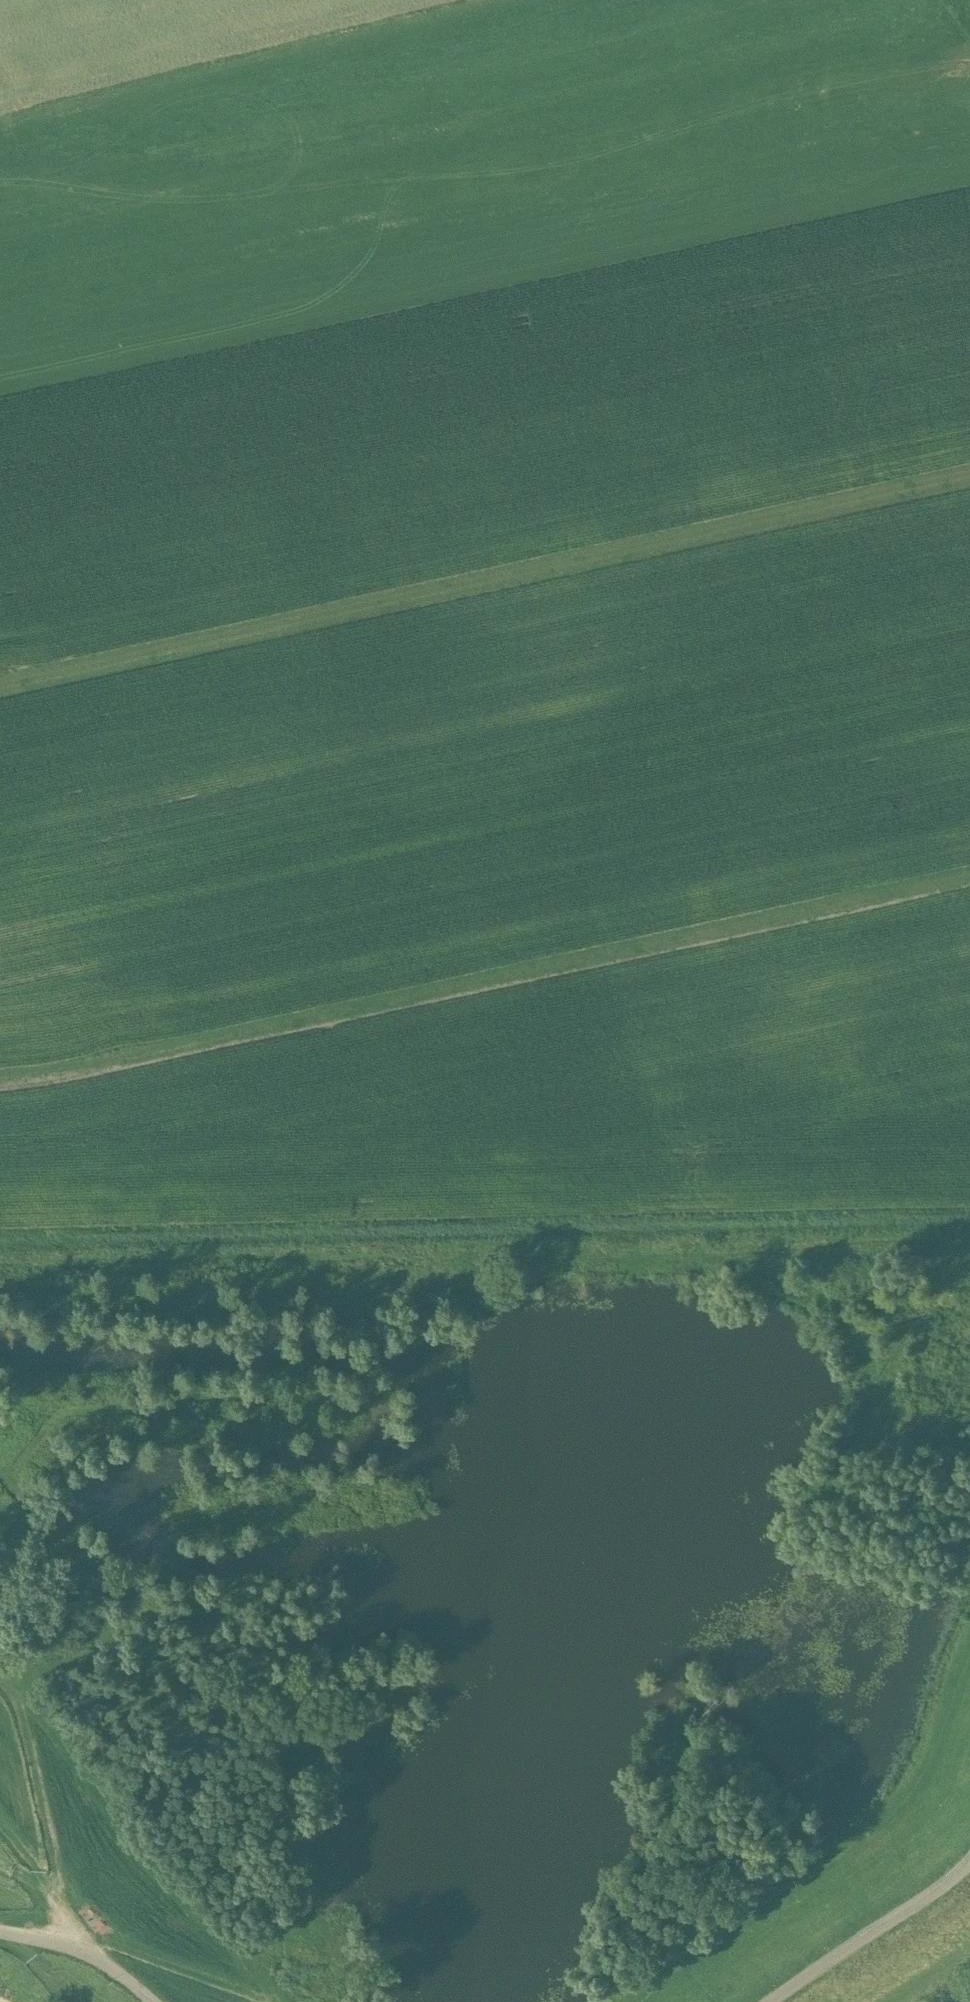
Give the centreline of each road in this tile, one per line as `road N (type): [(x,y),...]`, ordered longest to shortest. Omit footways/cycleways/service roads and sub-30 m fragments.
road 1 (track): [(0,212),(578,171),(798,88),(896,69)]
road 2 (unclassified): [(773,2001),(969,1865)]
road 3 (unclassified): [(0,1930),(89,1952),(152,2001)]

